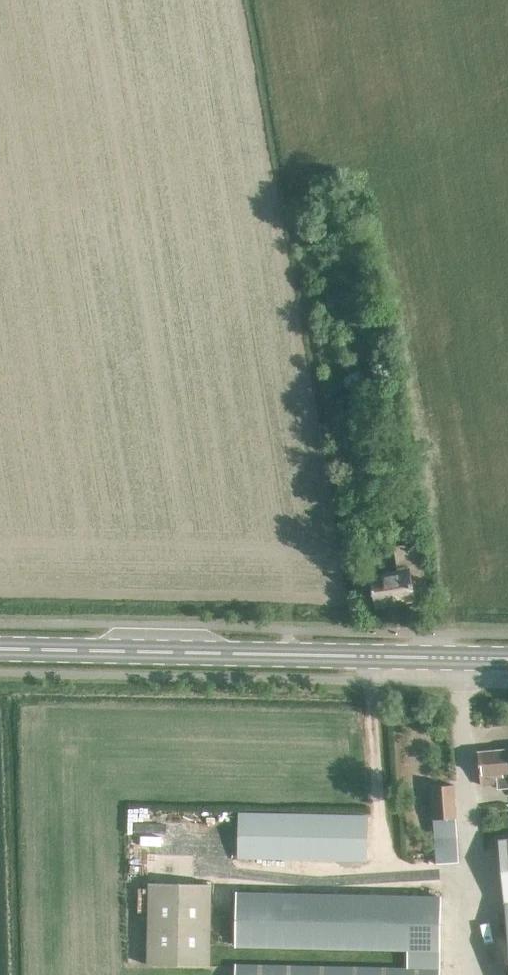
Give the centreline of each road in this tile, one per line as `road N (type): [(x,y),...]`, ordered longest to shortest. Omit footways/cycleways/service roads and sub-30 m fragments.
road 1 (secondary): [(0,648),(507,659)]

